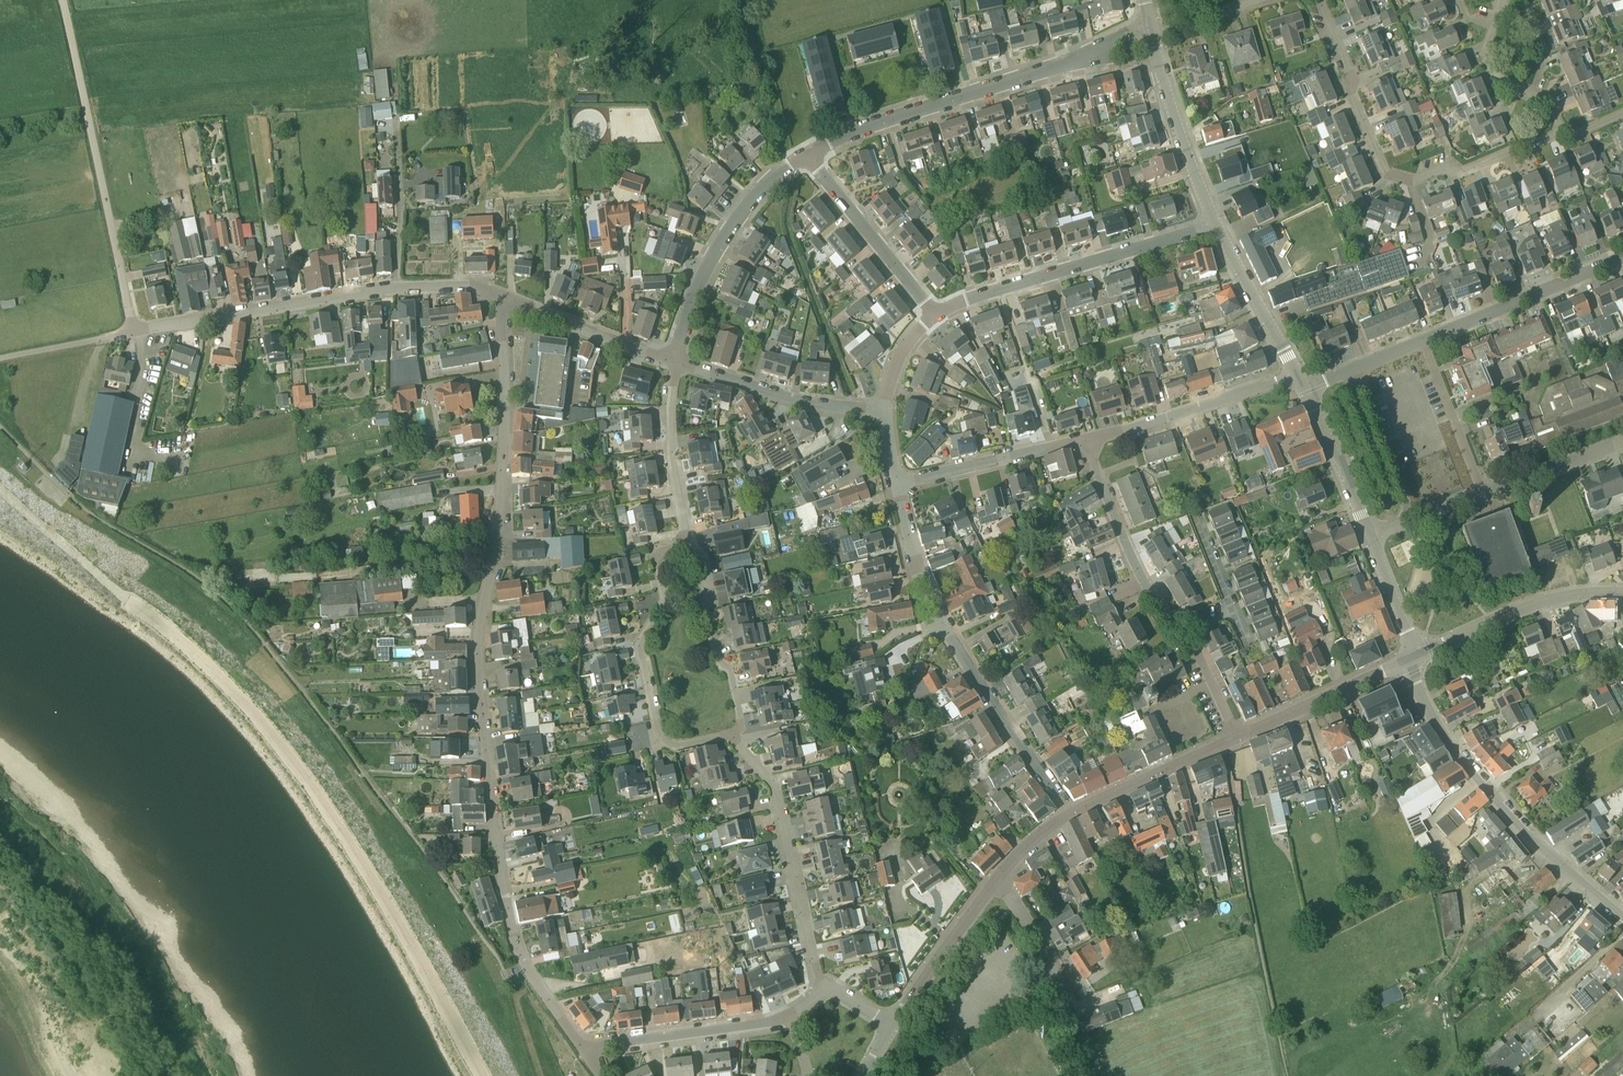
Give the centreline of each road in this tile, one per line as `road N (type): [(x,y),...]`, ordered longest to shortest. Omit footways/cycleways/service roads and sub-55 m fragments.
road 1 (residential): [(584,1049),(518,948),(492,807),(477,635),(500,507),(505,300)]
road 2 (unclassified): [(0,488),(173,636),(266,728),(354,851),(480,1075)]
road 3 (residential): [(1070,814),(938,618),(896,484)]
road 4 (residential): [(1320,0),(1384,173),(1413,182),(1448,168),(1457,173),(1562,131)]
road 5 (residential): [(809,154),(854,130),(1089,55),(1104,42),(1150,28)]
road 6 (unclassified): [(1622,916),(1479,780),(1403,660)]
road 7 (unclassified): [(134,330),(64,0)]
road 8 (residential): [(736,739),(659,747),(640,646),(664,602),(655,562),(688,547)]
road 9 (residential): [(933,313),(1214,224)]
road 10 (residential): [(1355,367),(1622,257)]
road 11 (residential): [(826,985),(775,789),(736,739)]
road 12 (residential): [(134,330),(396,288)]
road 13 (residential): [(676,360),(713,254),(751,200),(809,154)]
road 14 (residential): [(885,411),(810,404),(676,360)]
road 15 (tertiary): [(1417,653),(1547,599),(1622,592)]
road 16 (residential): [(736,739),(741,727),(729,670),(717,658),(703,597),(707,574),(688,547)]
road 17 (residential): [(584,1049),(786,1018)]
road 18 (residential): [(933,313),(809,154)]
road 19 (tertiary): [(1214,224),(1152,34)]
road 20 (residential): [(896,484),(1086,440)]
road 21 (residential): [(688,547),(671,455),(676,360)]
road 22 (tertiary): [(1235,737),(1403,660)]
road 23 (residential): [(1183,636),(1143,580),(1098,475)]
road 24 (tertiary): [(1070,814),(1235,737)]
road 25 (residential): [(1124,429),(1299,379)]
road 26 (residential): [(676,360),(505,300)]
road 27 (tertiary): [(892,1023),(998,877)]
road 28 (tertiary): [(1299,379),(1214,224)]
road 29 (residential): [(1562,131),(1551,102),(1494,72),(1484,54),(1501,0)]
road 30 (tertiary): [(1368,535),(1299,379)]
road 31 (residential): [(397,118),(396,288)]
road 32 (residential): [(1409,518),(1355,367)]
road 33 (residential): [(1481,491),(1622,442)]
road 34 (residential): [(1071,991),(998,877)]
road 35 (tertiary): [(1417,653),(1368,535)]
road 36 (residential): [(1269,0),(1152,34)]

